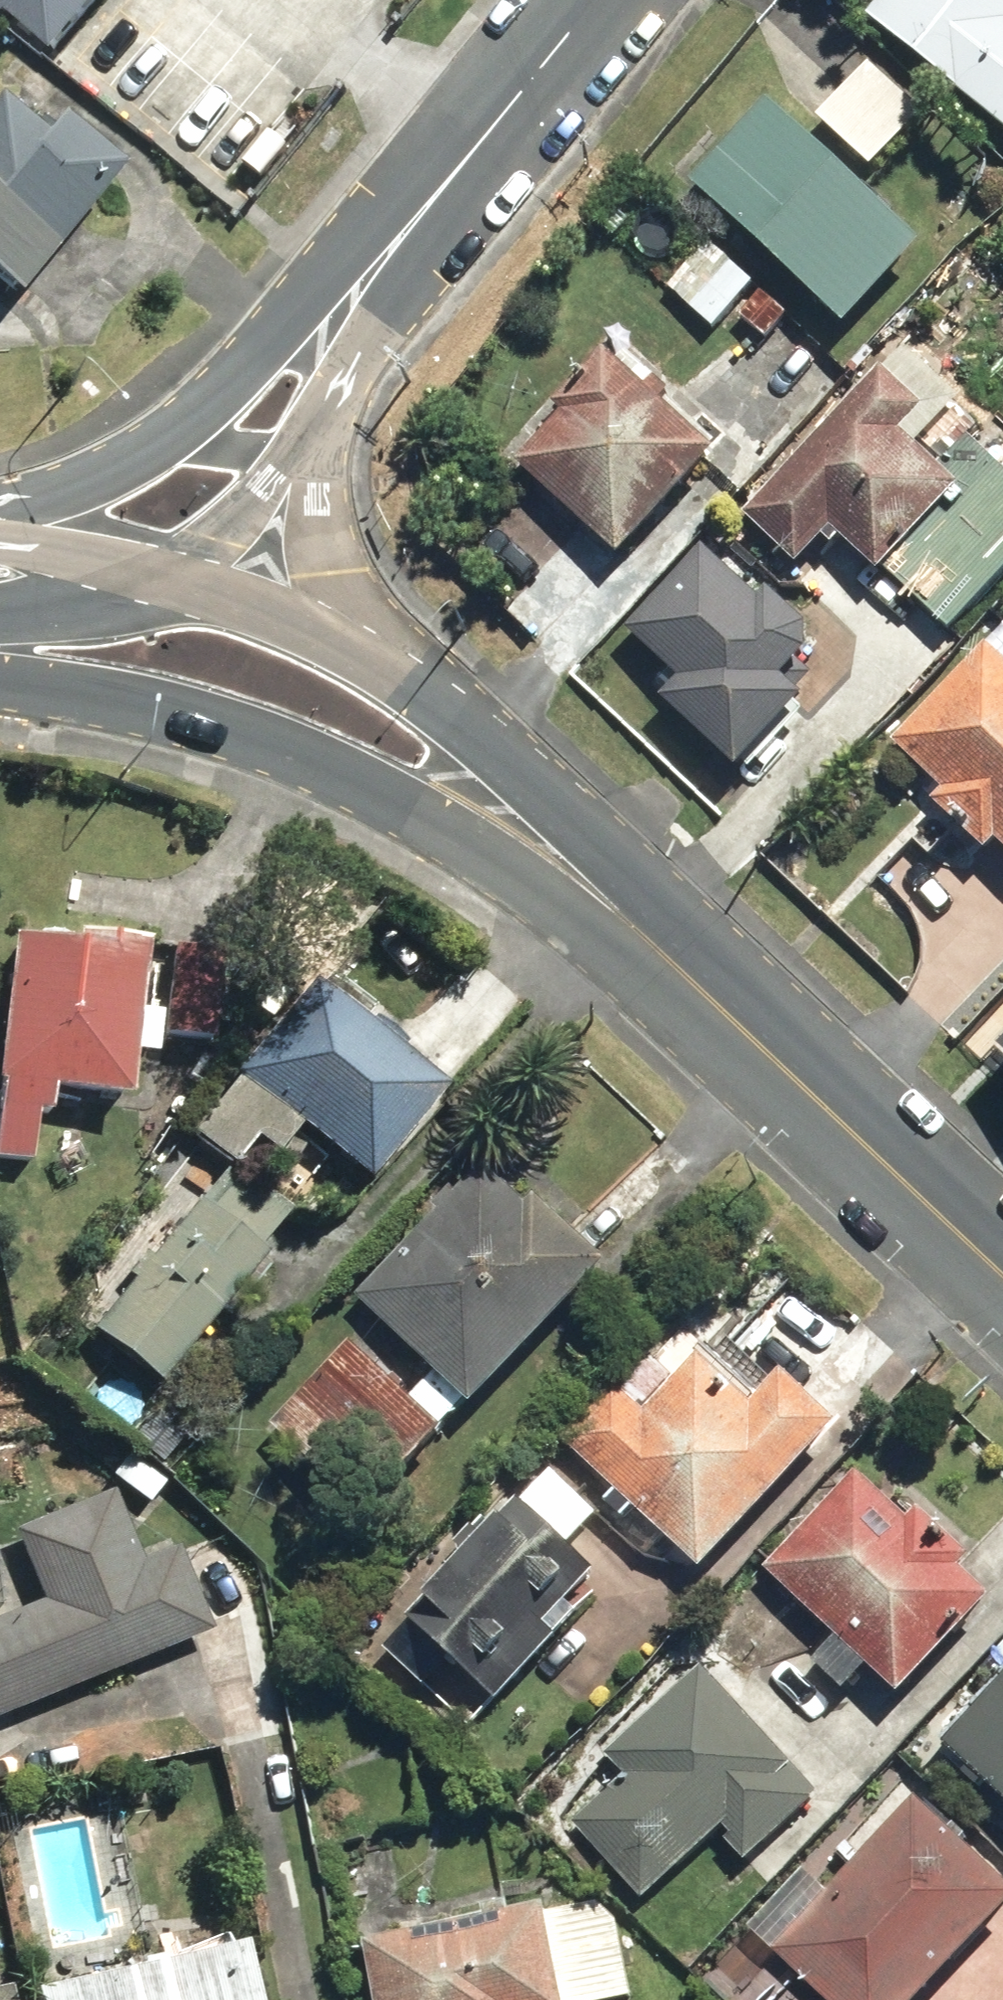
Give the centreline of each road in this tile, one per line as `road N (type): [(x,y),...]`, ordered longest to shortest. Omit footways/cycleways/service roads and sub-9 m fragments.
road 1 (primary): [(669,954),(293,749),(106,690),(0,680)]
road 2 (secondary): [(0,508),(52,493),(188,412),(500,119)]
road 3 (primary): [(1002,1266),(669,954)]
road 4 (secondary): [(500,119),(307,454)]
road 5 (primary): [(425,688),(669,954)]
road 6 (primary): [(120,576),(301,626),(425,688)]
road 7 (secondary): [(307,454),(342,575),(425,688)]
road 8 (secondary): [(307,454),(199,549),(120,576)]
road 9 (secondary): [(597,0),(500,119)]
road 10 (primary): [(0,551),(120,576)]
road 11 (secondary): [(120,576),(0,600)]

